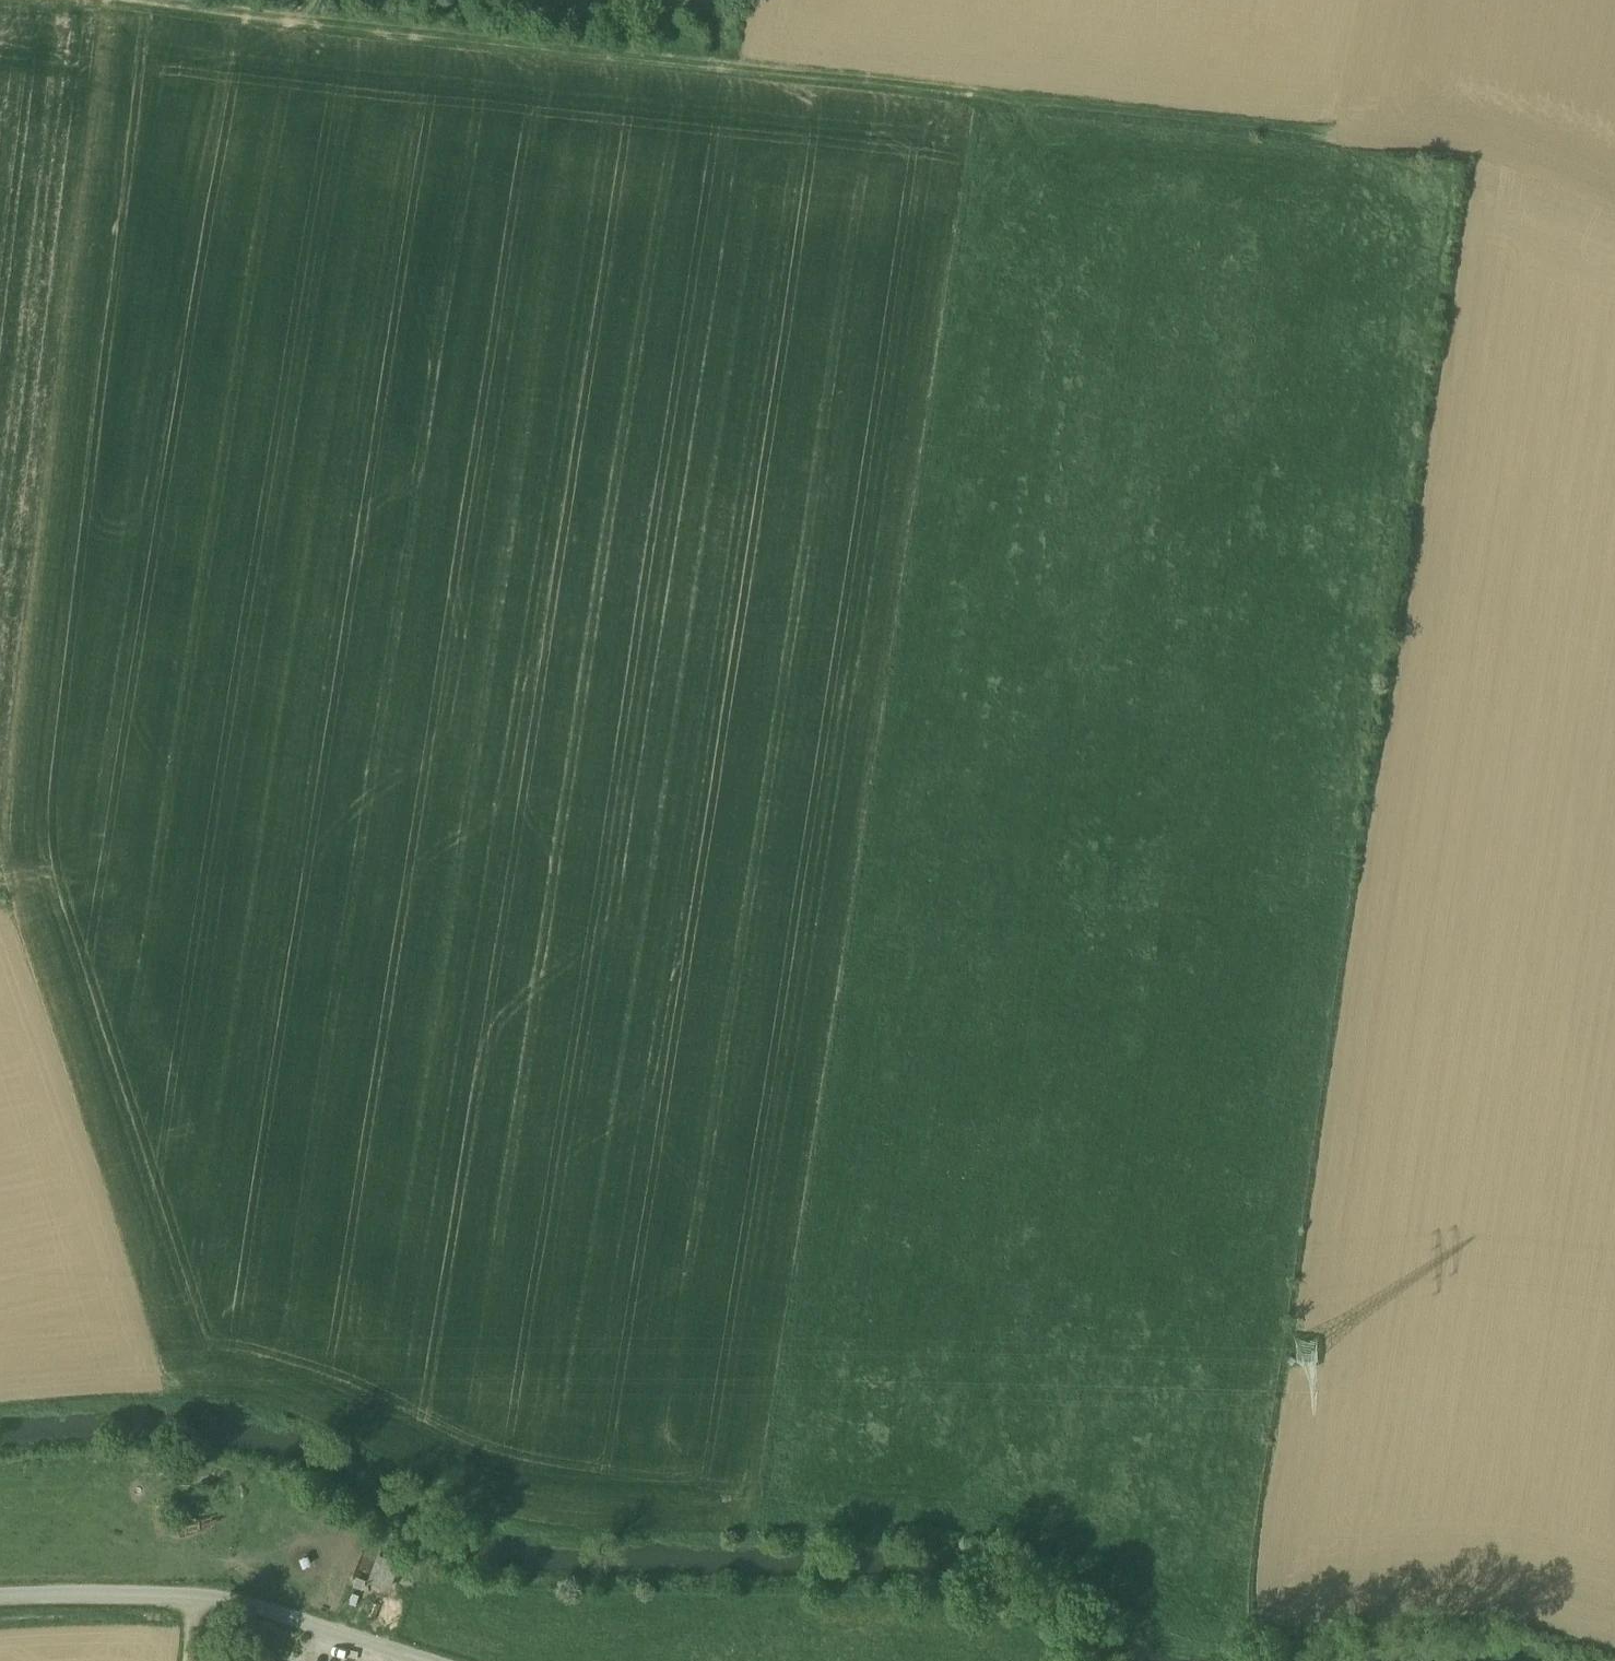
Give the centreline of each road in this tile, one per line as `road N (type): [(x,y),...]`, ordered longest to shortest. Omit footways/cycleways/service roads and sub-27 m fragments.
road 1 (track): [(117,0),(1099,109)]
road 2 (unclassified): [(434,1660),(238,1601),(0,1599)]

